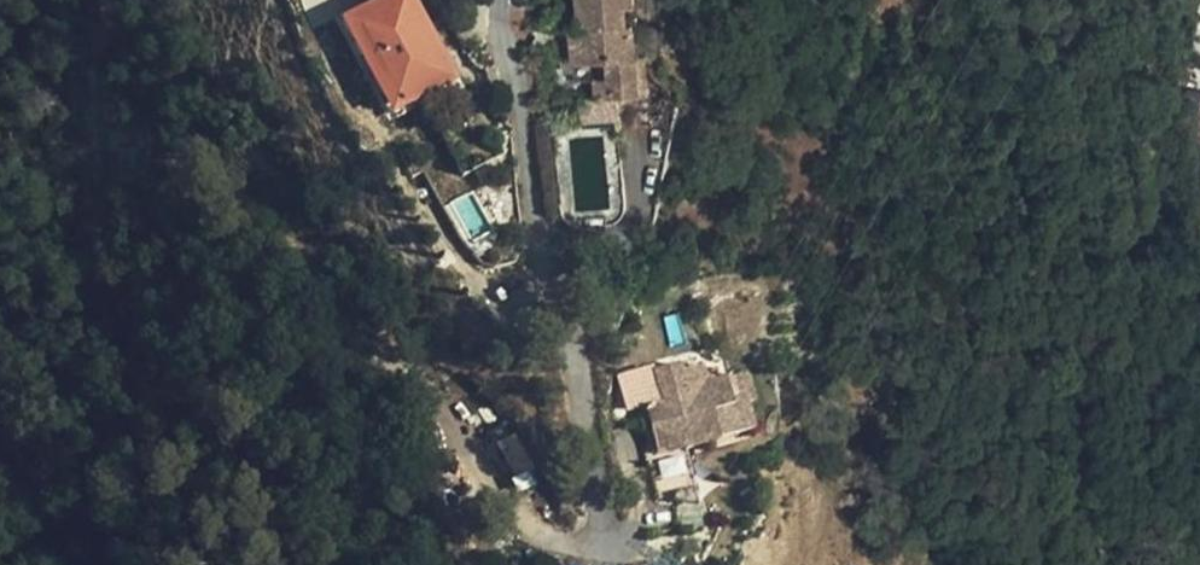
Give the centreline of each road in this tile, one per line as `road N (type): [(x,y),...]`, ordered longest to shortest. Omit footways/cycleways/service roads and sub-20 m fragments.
road 1 (residential): [(502,0),(610,558)]

